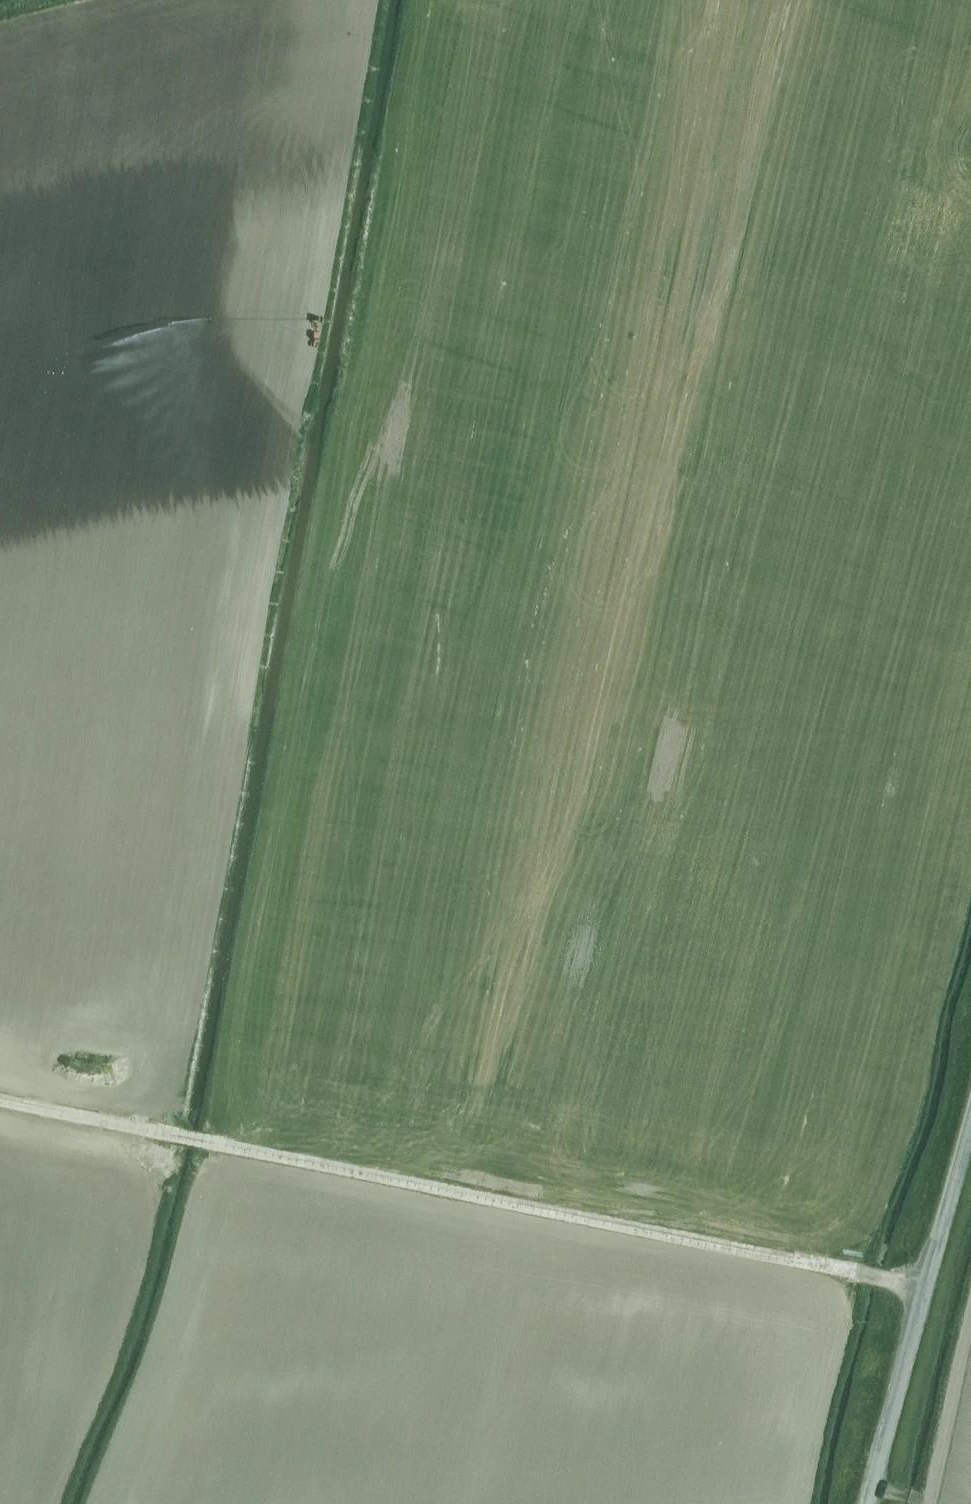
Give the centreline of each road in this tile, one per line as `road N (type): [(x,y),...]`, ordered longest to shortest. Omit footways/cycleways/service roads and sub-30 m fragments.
road 1 (track): [(926,1288),(0,1099)]
road 2 (unclassified): [(869,1503),(970,1119)]

